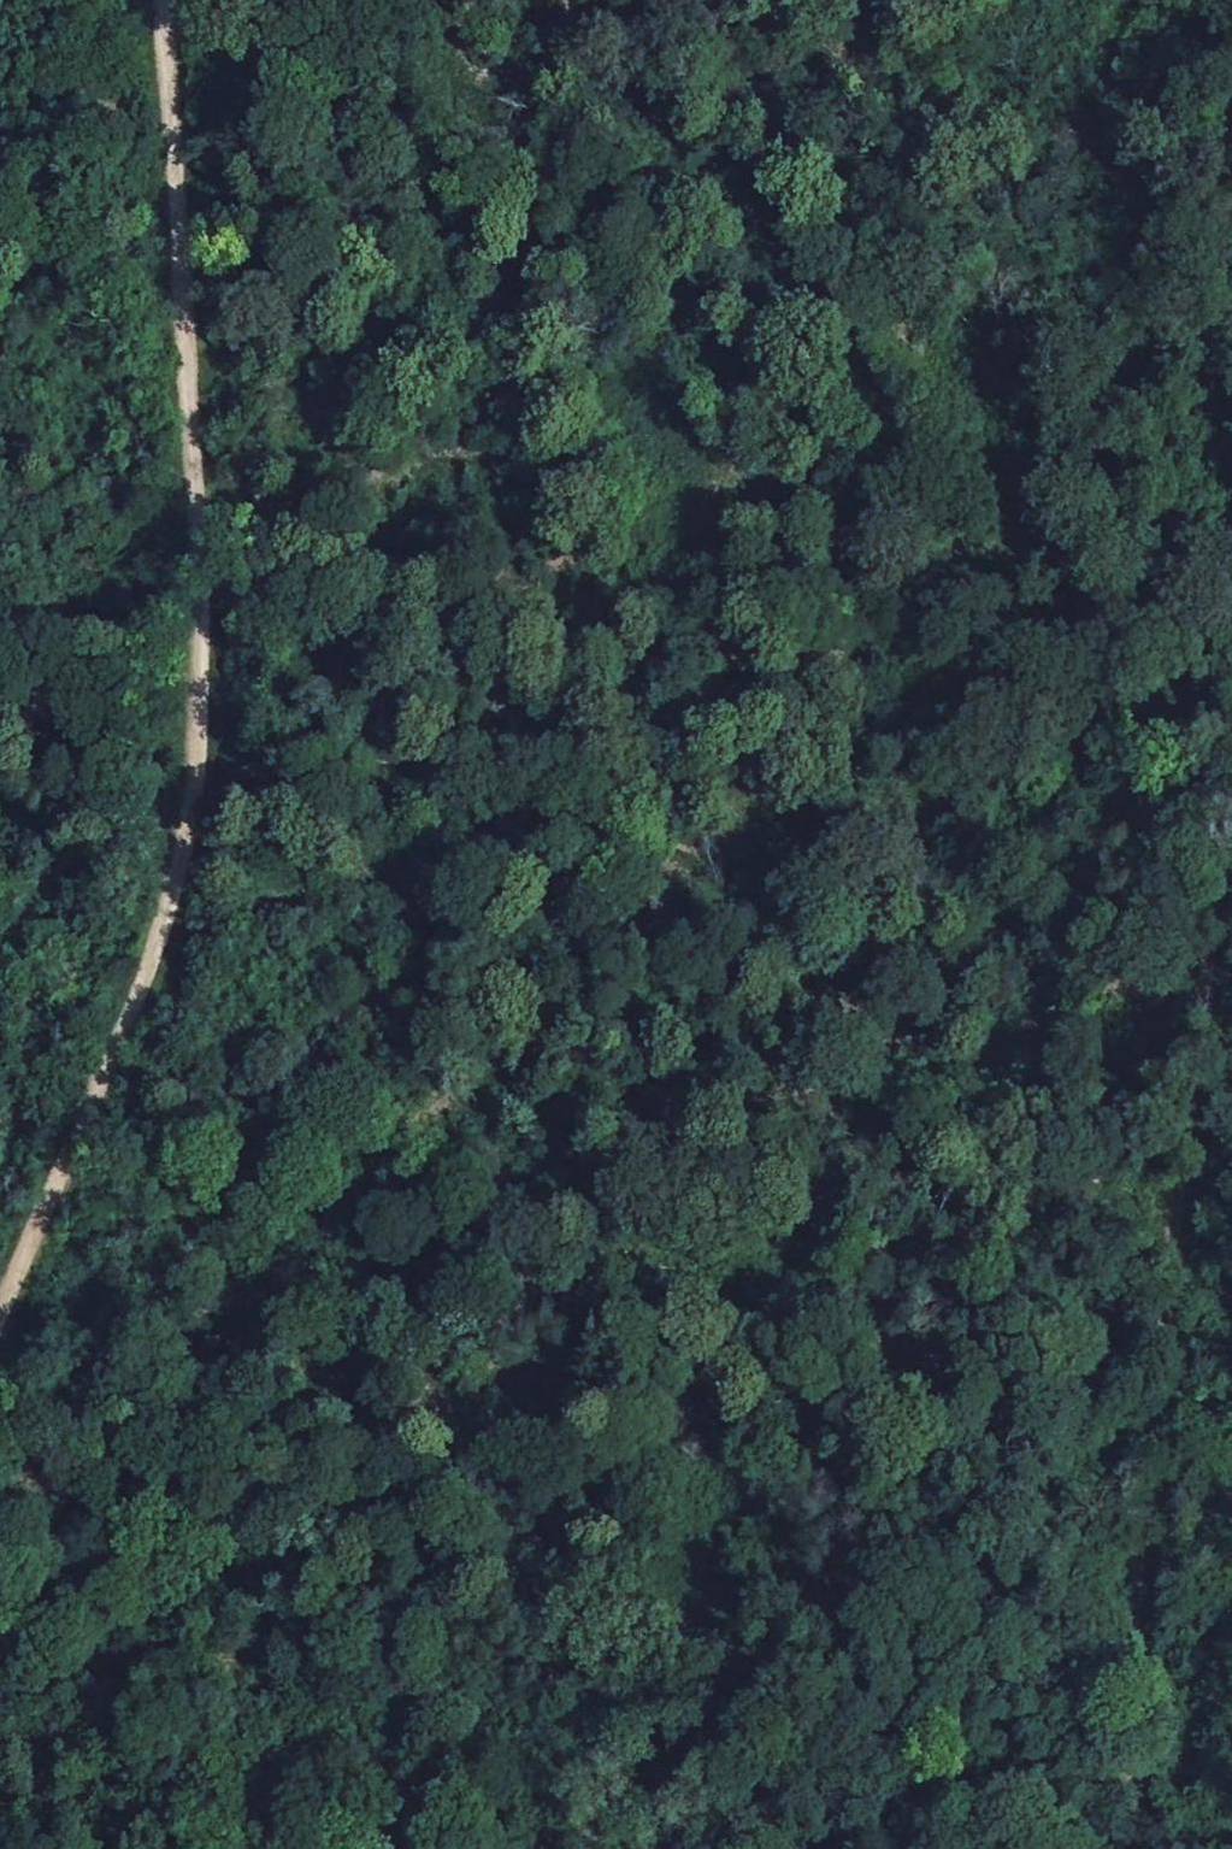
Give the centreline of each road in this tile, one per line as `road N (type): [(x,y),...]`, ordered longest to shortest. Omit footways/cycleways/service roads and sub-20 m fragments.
road 1 (track): [(162,0),(201,624),(191,771),(155,949),(0,1315)]
road 2 (track): [(1145,1848),(1133,1736),(1169,1243),(1193,1017),(1231,855)]

